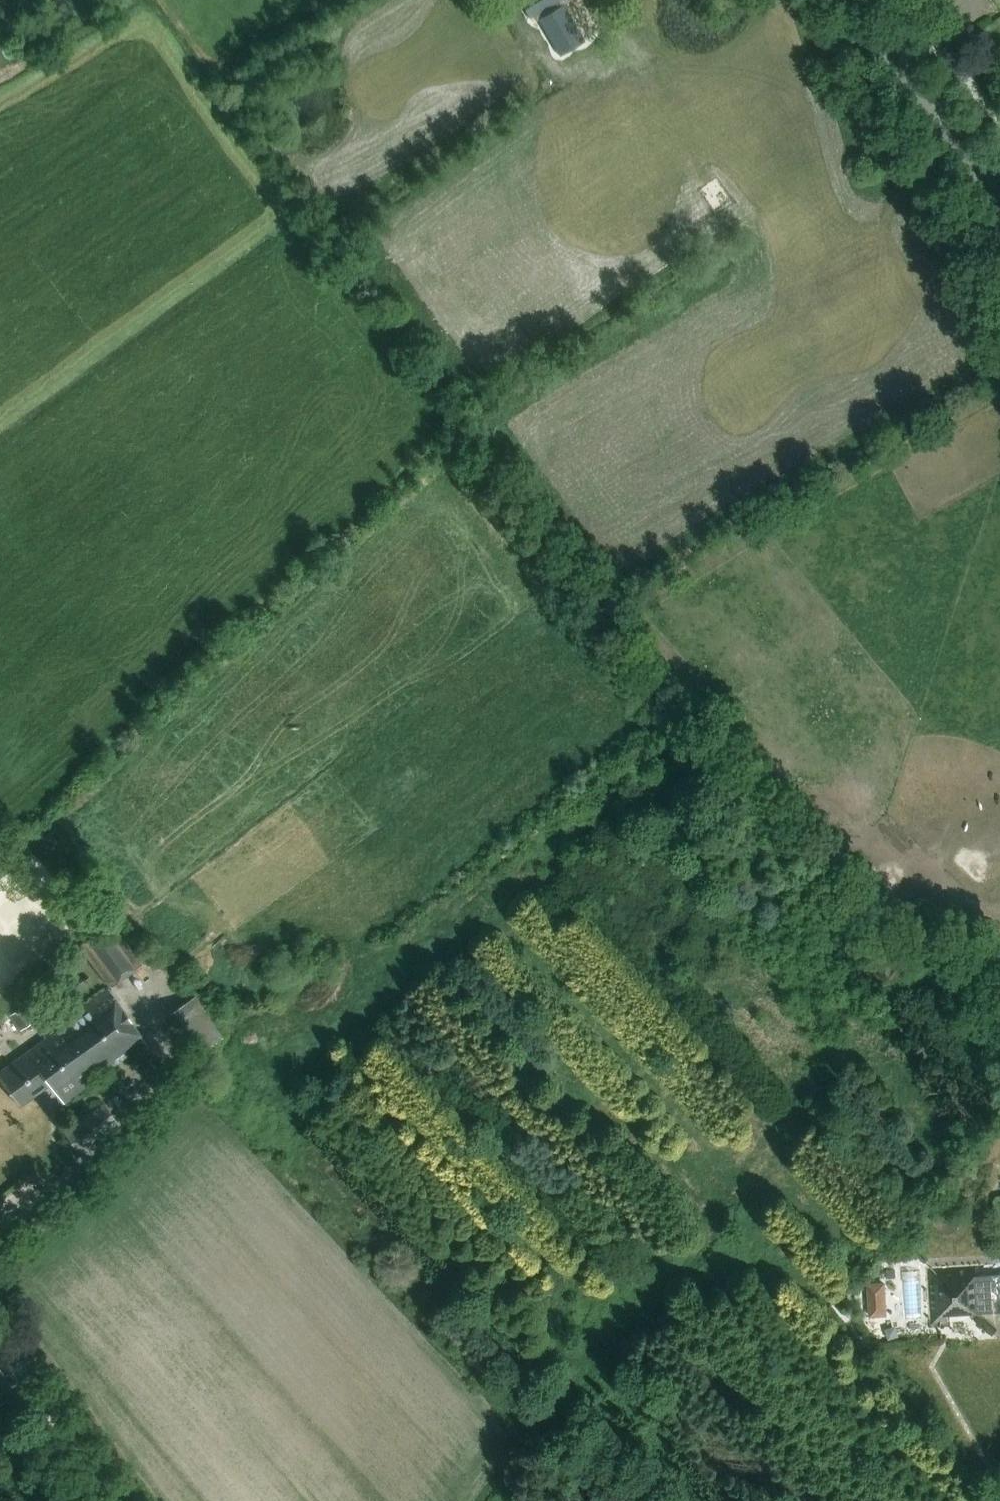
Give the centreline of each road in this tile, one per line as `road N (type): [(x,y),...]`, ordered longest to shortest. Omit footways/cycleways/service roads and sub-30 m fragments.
road 1 (unclassified): [(999,234),(843,0)]
road 2 (residential): [(116,1500),(0,1346)]

